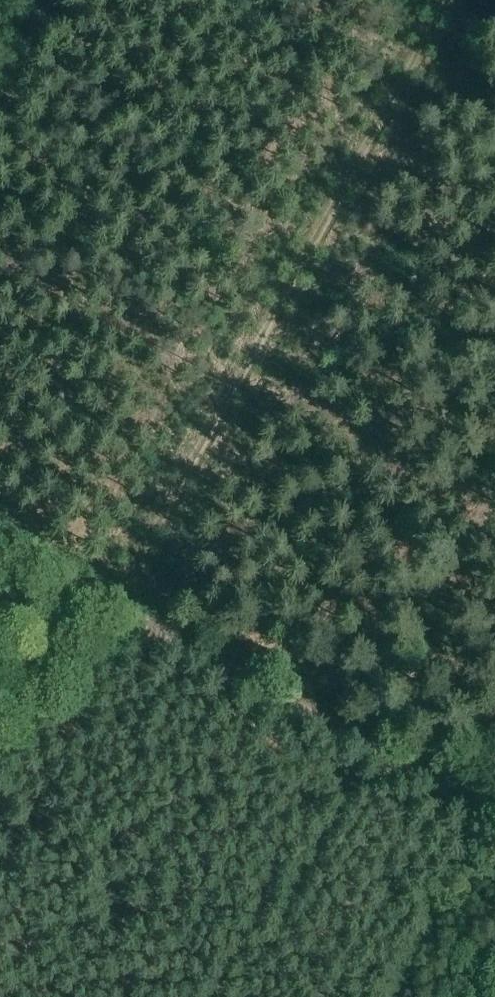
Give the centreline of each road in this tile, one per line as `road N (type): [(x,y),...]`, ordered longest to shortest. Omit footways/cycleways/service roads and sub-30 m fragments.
road 1 (track): [(113,605),(454,0)]
road 2 (track): [(494,816),(0,543)]

